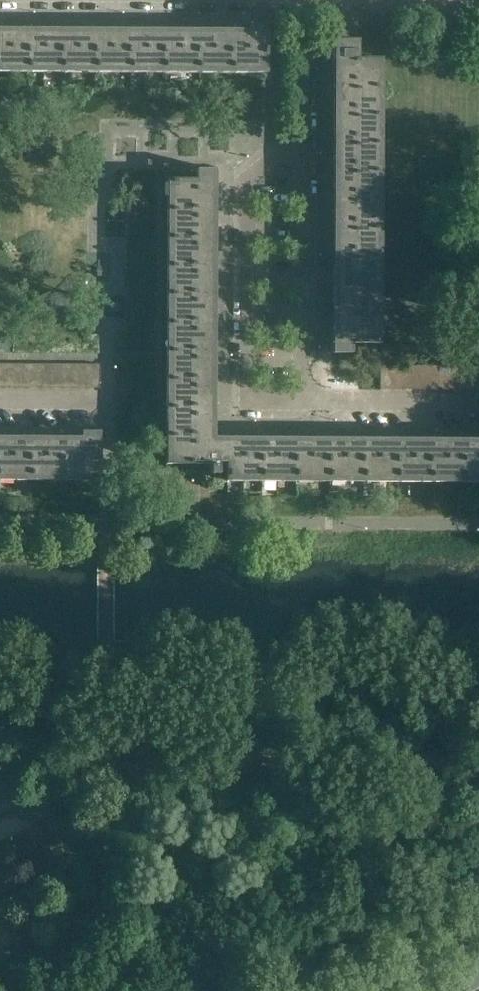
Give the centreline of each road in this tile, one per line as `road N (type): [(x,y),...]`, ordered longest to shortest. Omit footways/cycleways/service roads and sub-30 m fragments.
road 1 (residential): [(301,137),(245,185),(247,403),(304,403)]
road 2 (residential): [(304,403),(301,137)]
road 3 (residential): [(304,403),(478,405)]
road 4 (residential): [(301,137),(302,0)]

